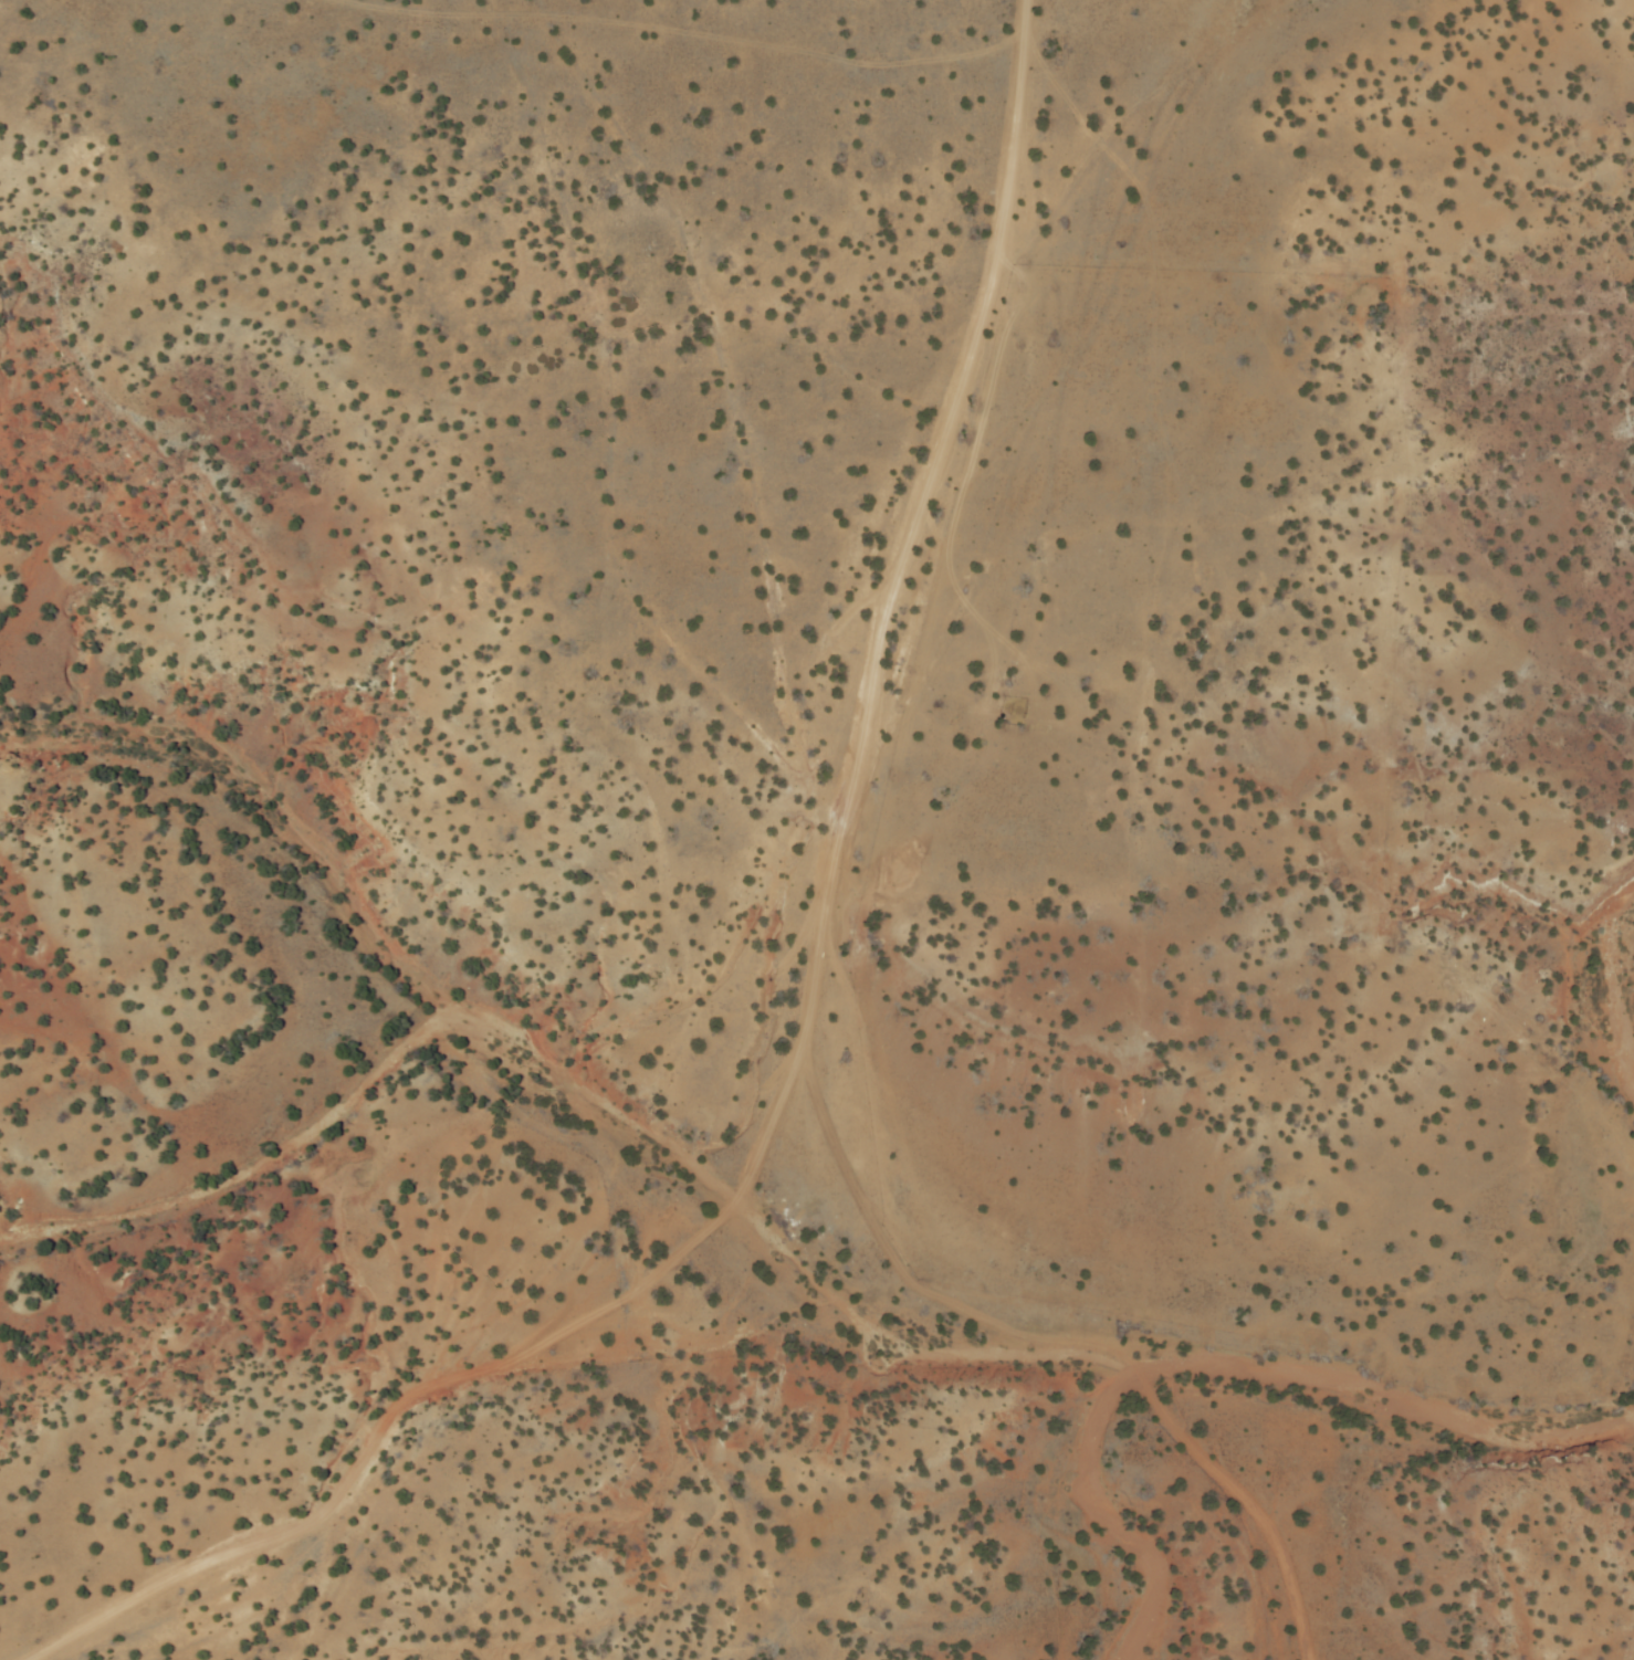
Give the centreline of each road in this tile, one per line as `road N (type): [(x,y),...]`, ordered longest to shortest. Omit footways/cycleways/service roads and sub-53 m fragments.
road 1 (residential): [(1083,0),(1058,187),(1035,216),(920,572),(839,971),(805,1063),(656,1208),(374,1409),(155,1525),(0,1625)]
road 2 (residential): [(1058,187),(1399,0)]

